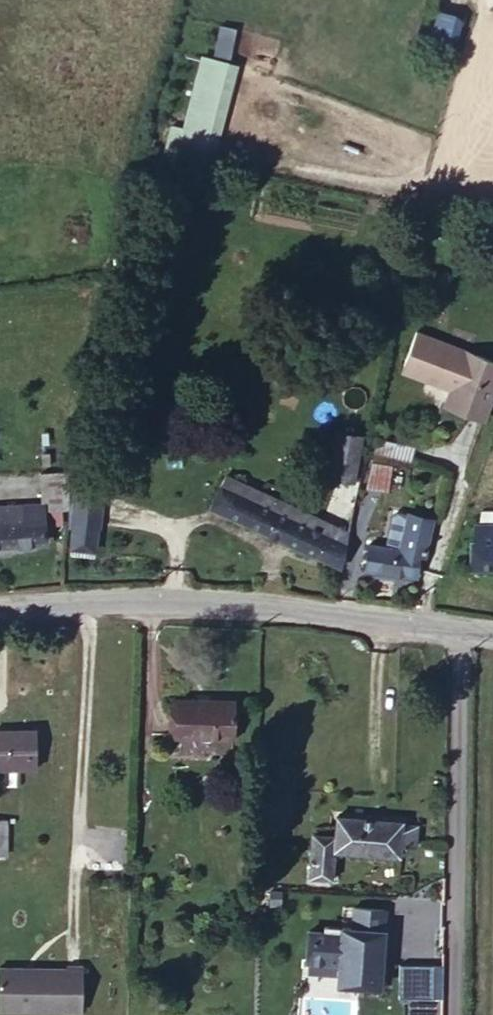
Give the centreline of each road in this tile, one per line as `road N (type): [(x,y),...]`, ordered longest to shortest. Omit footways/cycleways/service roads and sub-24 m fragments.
road 1 (tertiary): [(492,637),(141,599),(0,605)]

